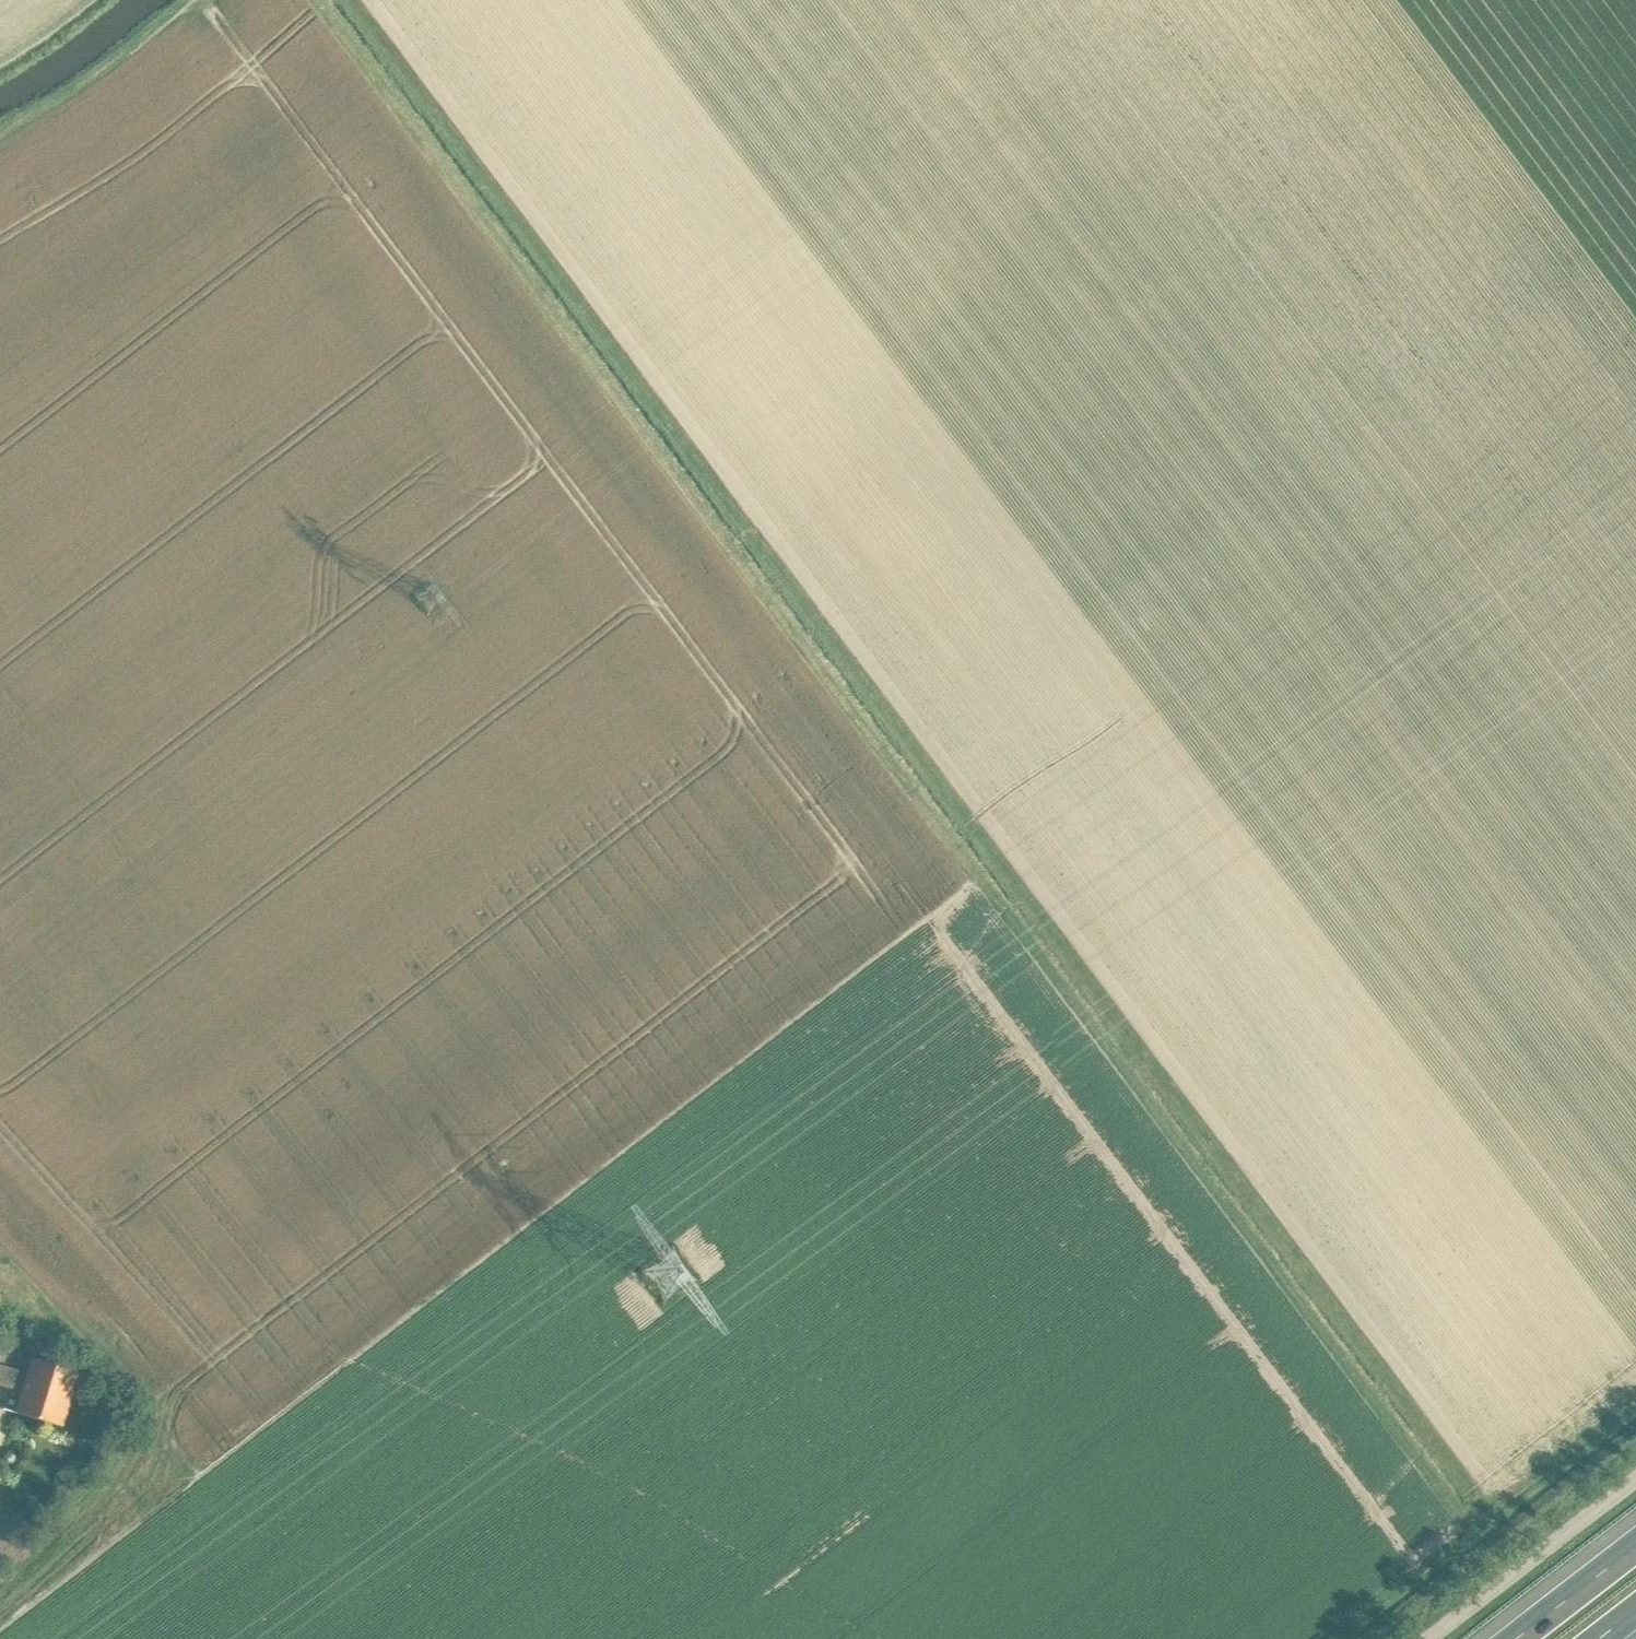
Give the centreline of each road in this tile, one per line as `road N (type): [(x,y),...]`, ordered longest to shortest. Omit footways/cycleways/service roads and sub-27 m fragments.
road 1 (unclassified): [(1442,1638),(1635,1489)]
road 2 (motorway): [(1635,1548),(1518,1638)]

